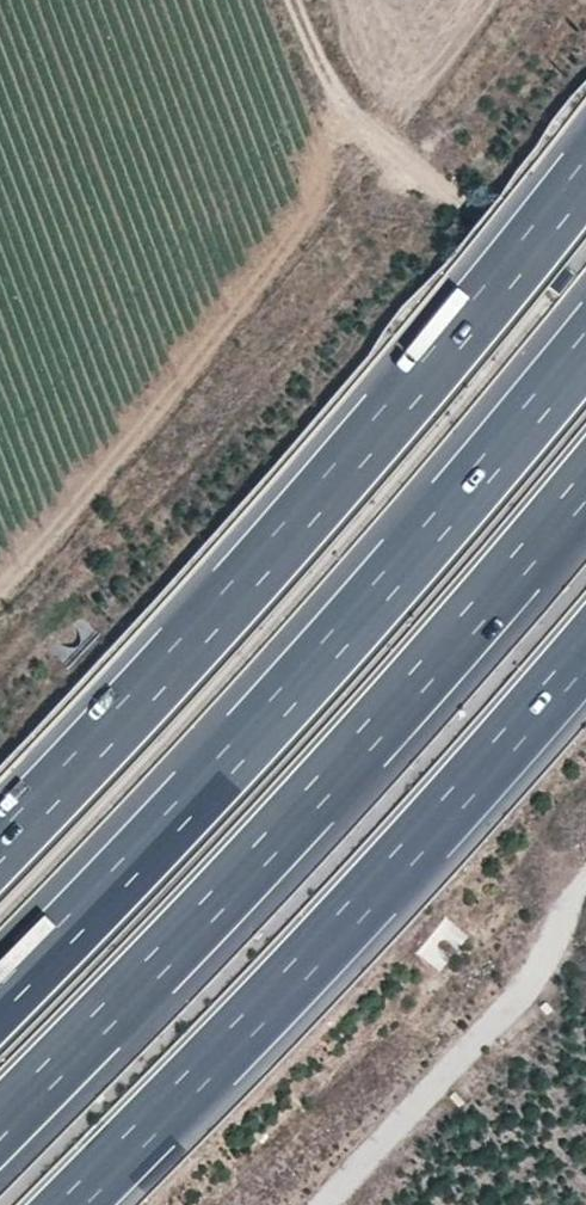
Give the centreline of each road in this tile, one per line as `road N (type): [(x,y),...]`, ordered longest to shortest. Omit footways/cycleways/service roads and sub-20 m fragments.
road 1 (motorway): [(585,177),(321,496),(0,849)]
road 2 (motorway): [(585,350),(335,643),(0,1000)]
road 3 (motorway): [(0,1123),(274,842),(585,483)]
road 4 (track): [(0,670),(424,179),(531,0)]
road 5 (motorway): [(69,1204),(318,951),(585,652)]
road 6 (track): [(585,299),(489,221),(370,143),(300,0)]
road 7 (track): [(585,886),(511,1007),(326,1204)]

